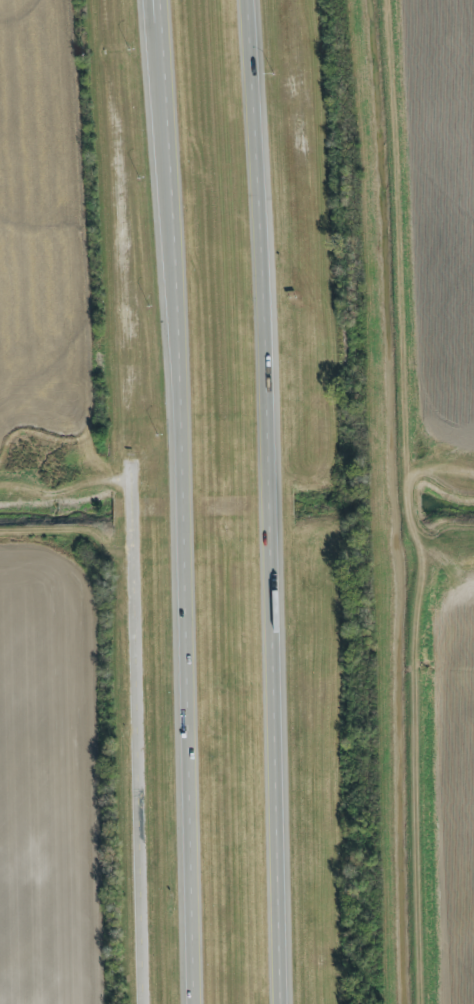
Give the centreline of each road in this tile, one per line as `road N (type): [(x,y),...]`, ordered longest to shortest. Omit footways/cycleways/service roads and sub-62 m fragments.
road 1 (trunk): [(163,0),(184,375),(193,1003)]
road 2 (trunk): [(286,1003),(278,558),(253,0)]
road 3 (tertiary): [(135,468),(146,1003)]

